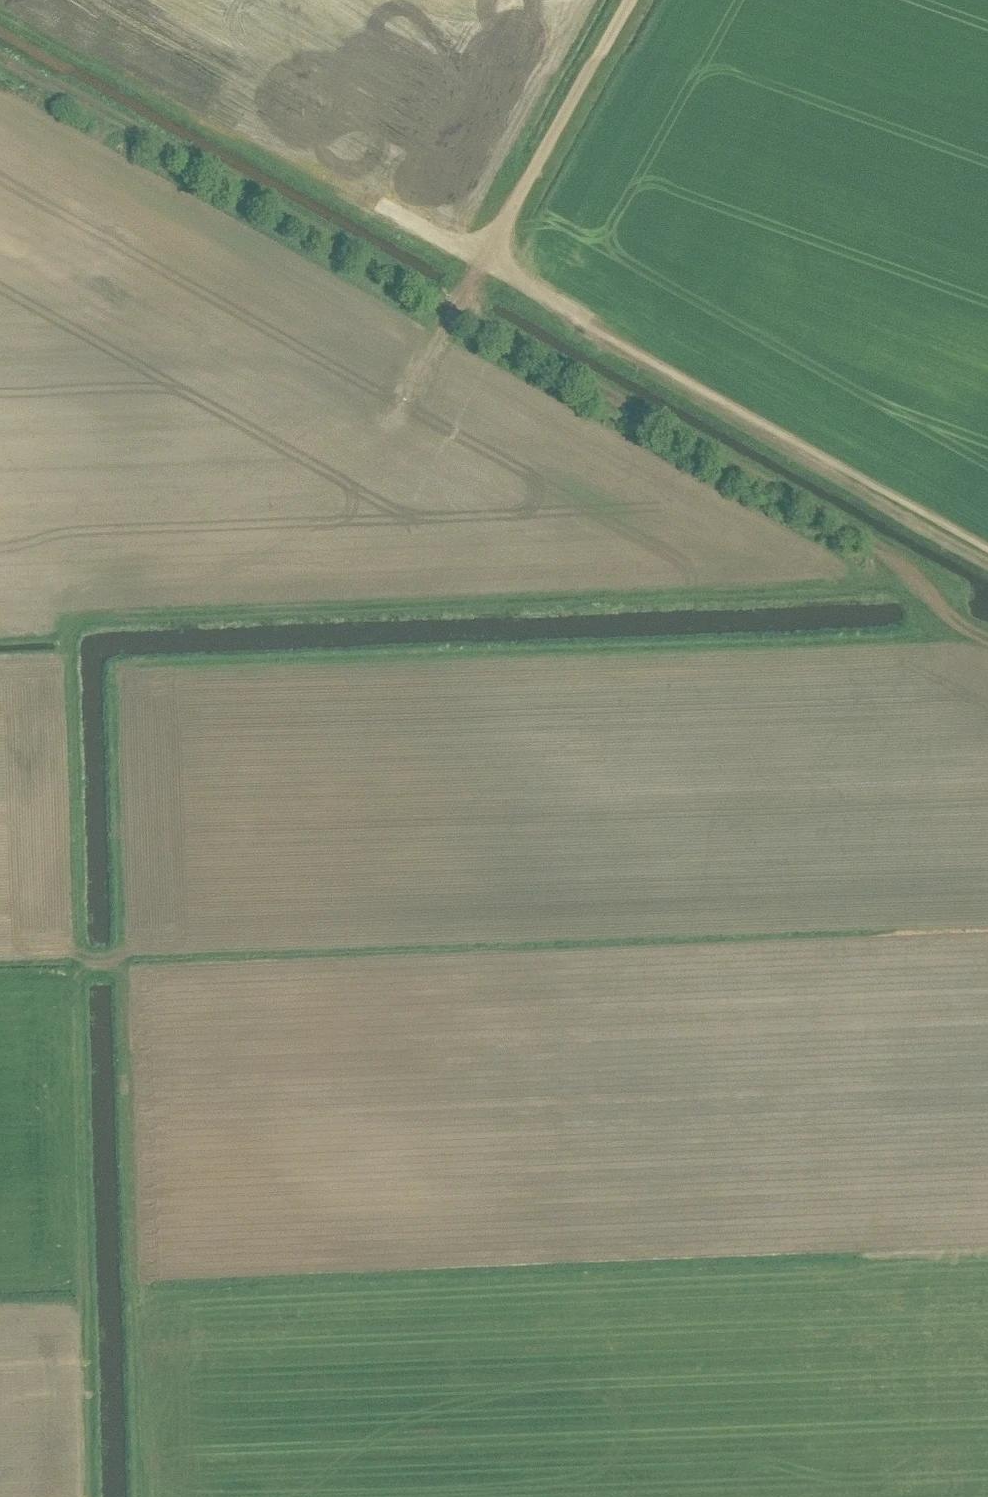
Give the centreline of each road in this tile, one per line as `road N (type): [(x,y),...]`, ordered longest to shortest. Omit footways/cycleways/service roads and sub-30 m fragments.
road 1 (track): [(552,304),(482,262),(627,0)]

